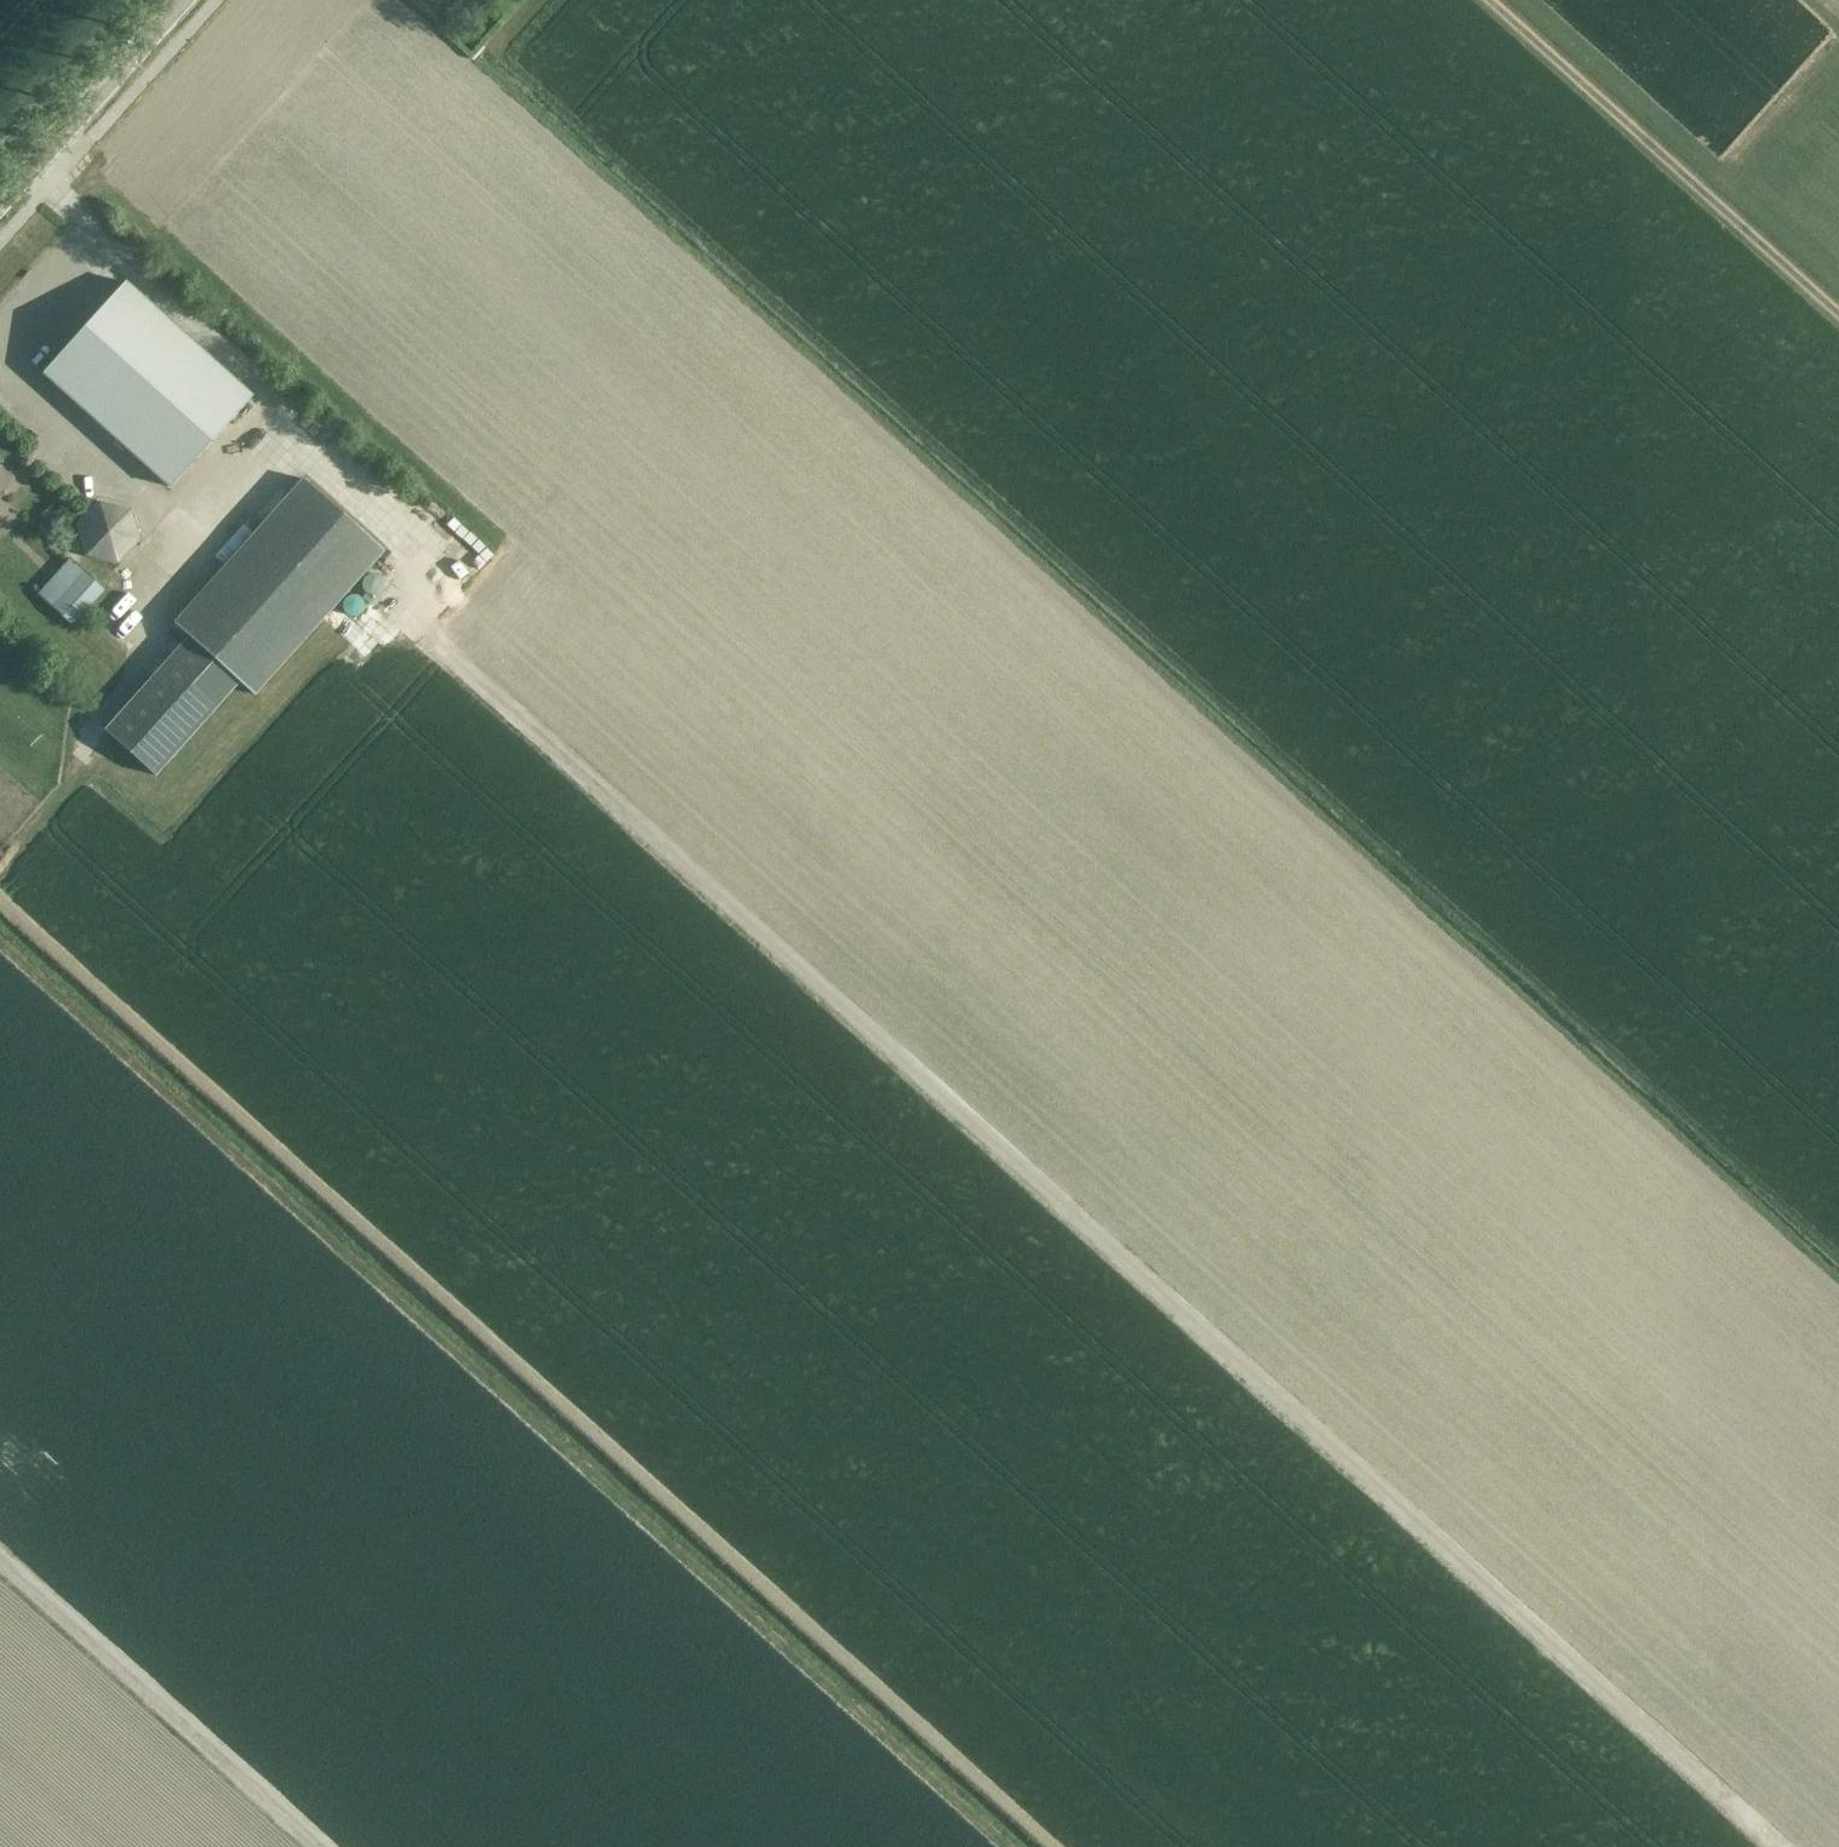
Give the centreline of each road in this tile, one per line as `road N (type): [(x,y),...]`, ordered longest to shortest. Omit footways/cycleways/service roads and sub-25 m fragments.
road 1 (tertiary): [(0,208),(186,0)]

